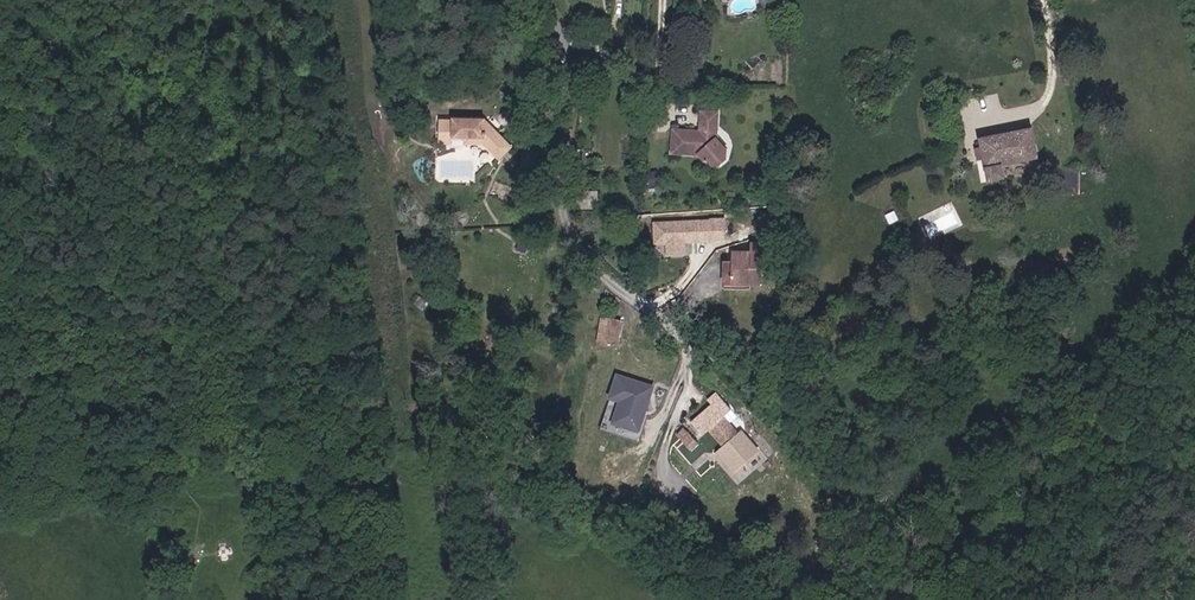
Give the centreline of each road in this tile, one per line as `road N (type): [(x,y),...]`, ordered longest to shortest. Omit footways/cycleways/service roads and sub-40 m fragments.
road 1 (residential): [(676,495),(659,423),(687,352),(591,236),(574,183),(574,71),(549,0)]

